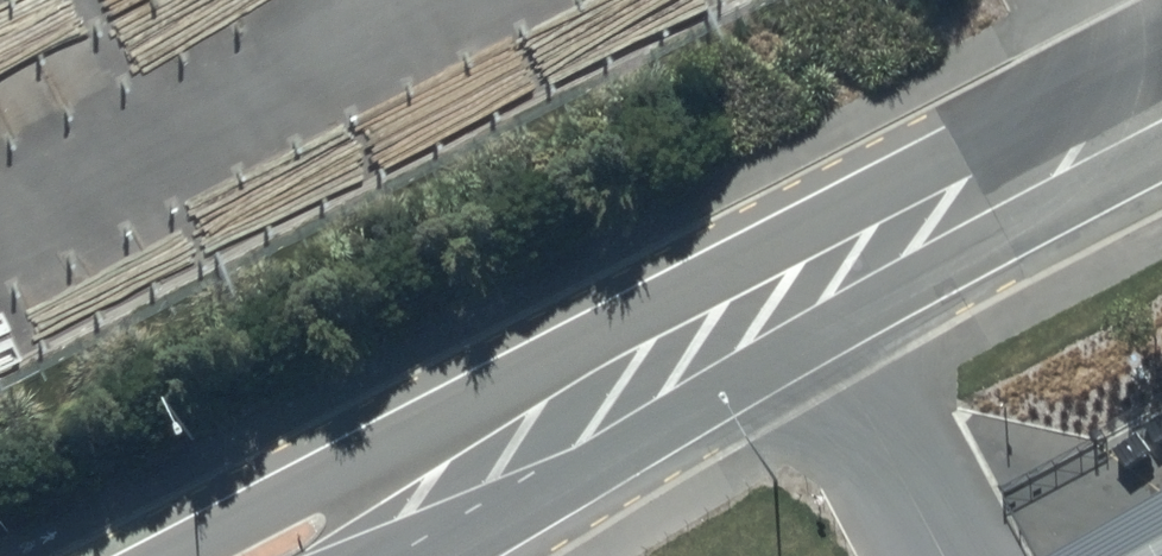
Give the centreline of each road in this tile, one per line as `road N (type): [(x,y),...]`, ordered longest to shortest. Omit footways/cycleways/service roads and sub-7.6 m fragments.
road 1 (tertiary): [(176,555),(504,385),(791,286)]
road 2 (tertiary): [(791,286),(541,471),(396,555)]
road 3 (tertiary): [(1161,88),(791,286)]

